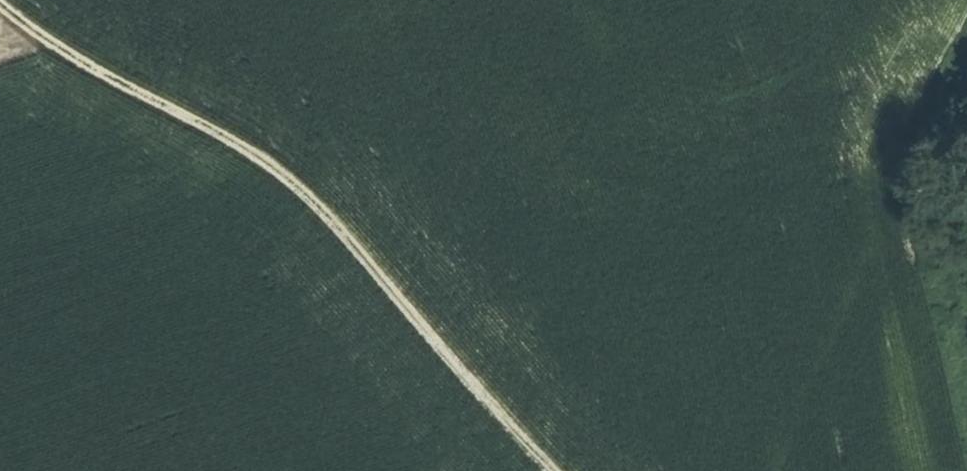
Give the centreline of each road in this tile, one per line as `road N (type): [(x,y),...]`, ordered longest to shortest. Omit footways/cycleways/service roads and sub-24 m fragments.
road 1 (track): [(570,470),(372,261),(269,166),(73,61),(13,0)]
road 2 (track): [(966,431),(910,183),(966,47)]

